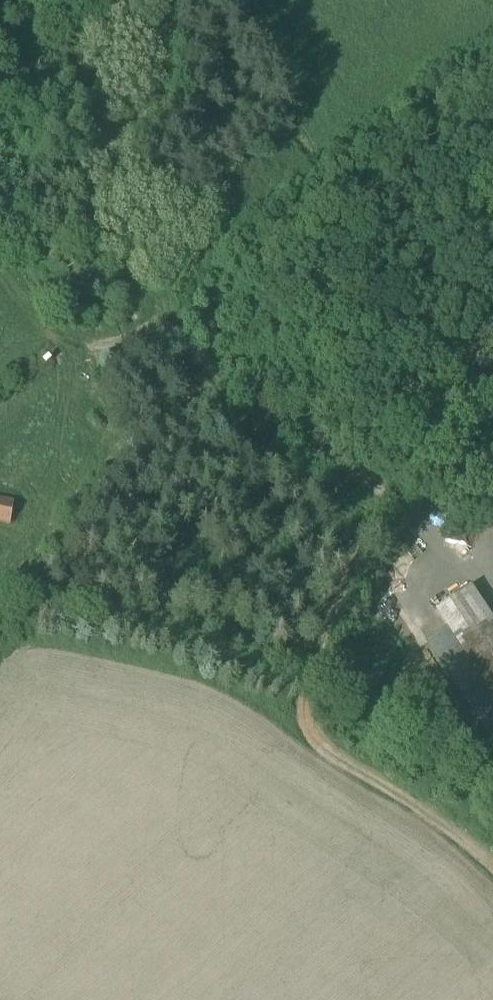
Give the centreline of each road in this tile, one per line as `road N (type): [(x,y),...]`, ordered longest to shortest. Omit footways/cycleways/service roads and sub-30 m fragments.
road 1 (track): [(492,856),(301,726),(299,708),(444,410),(492,338)]

